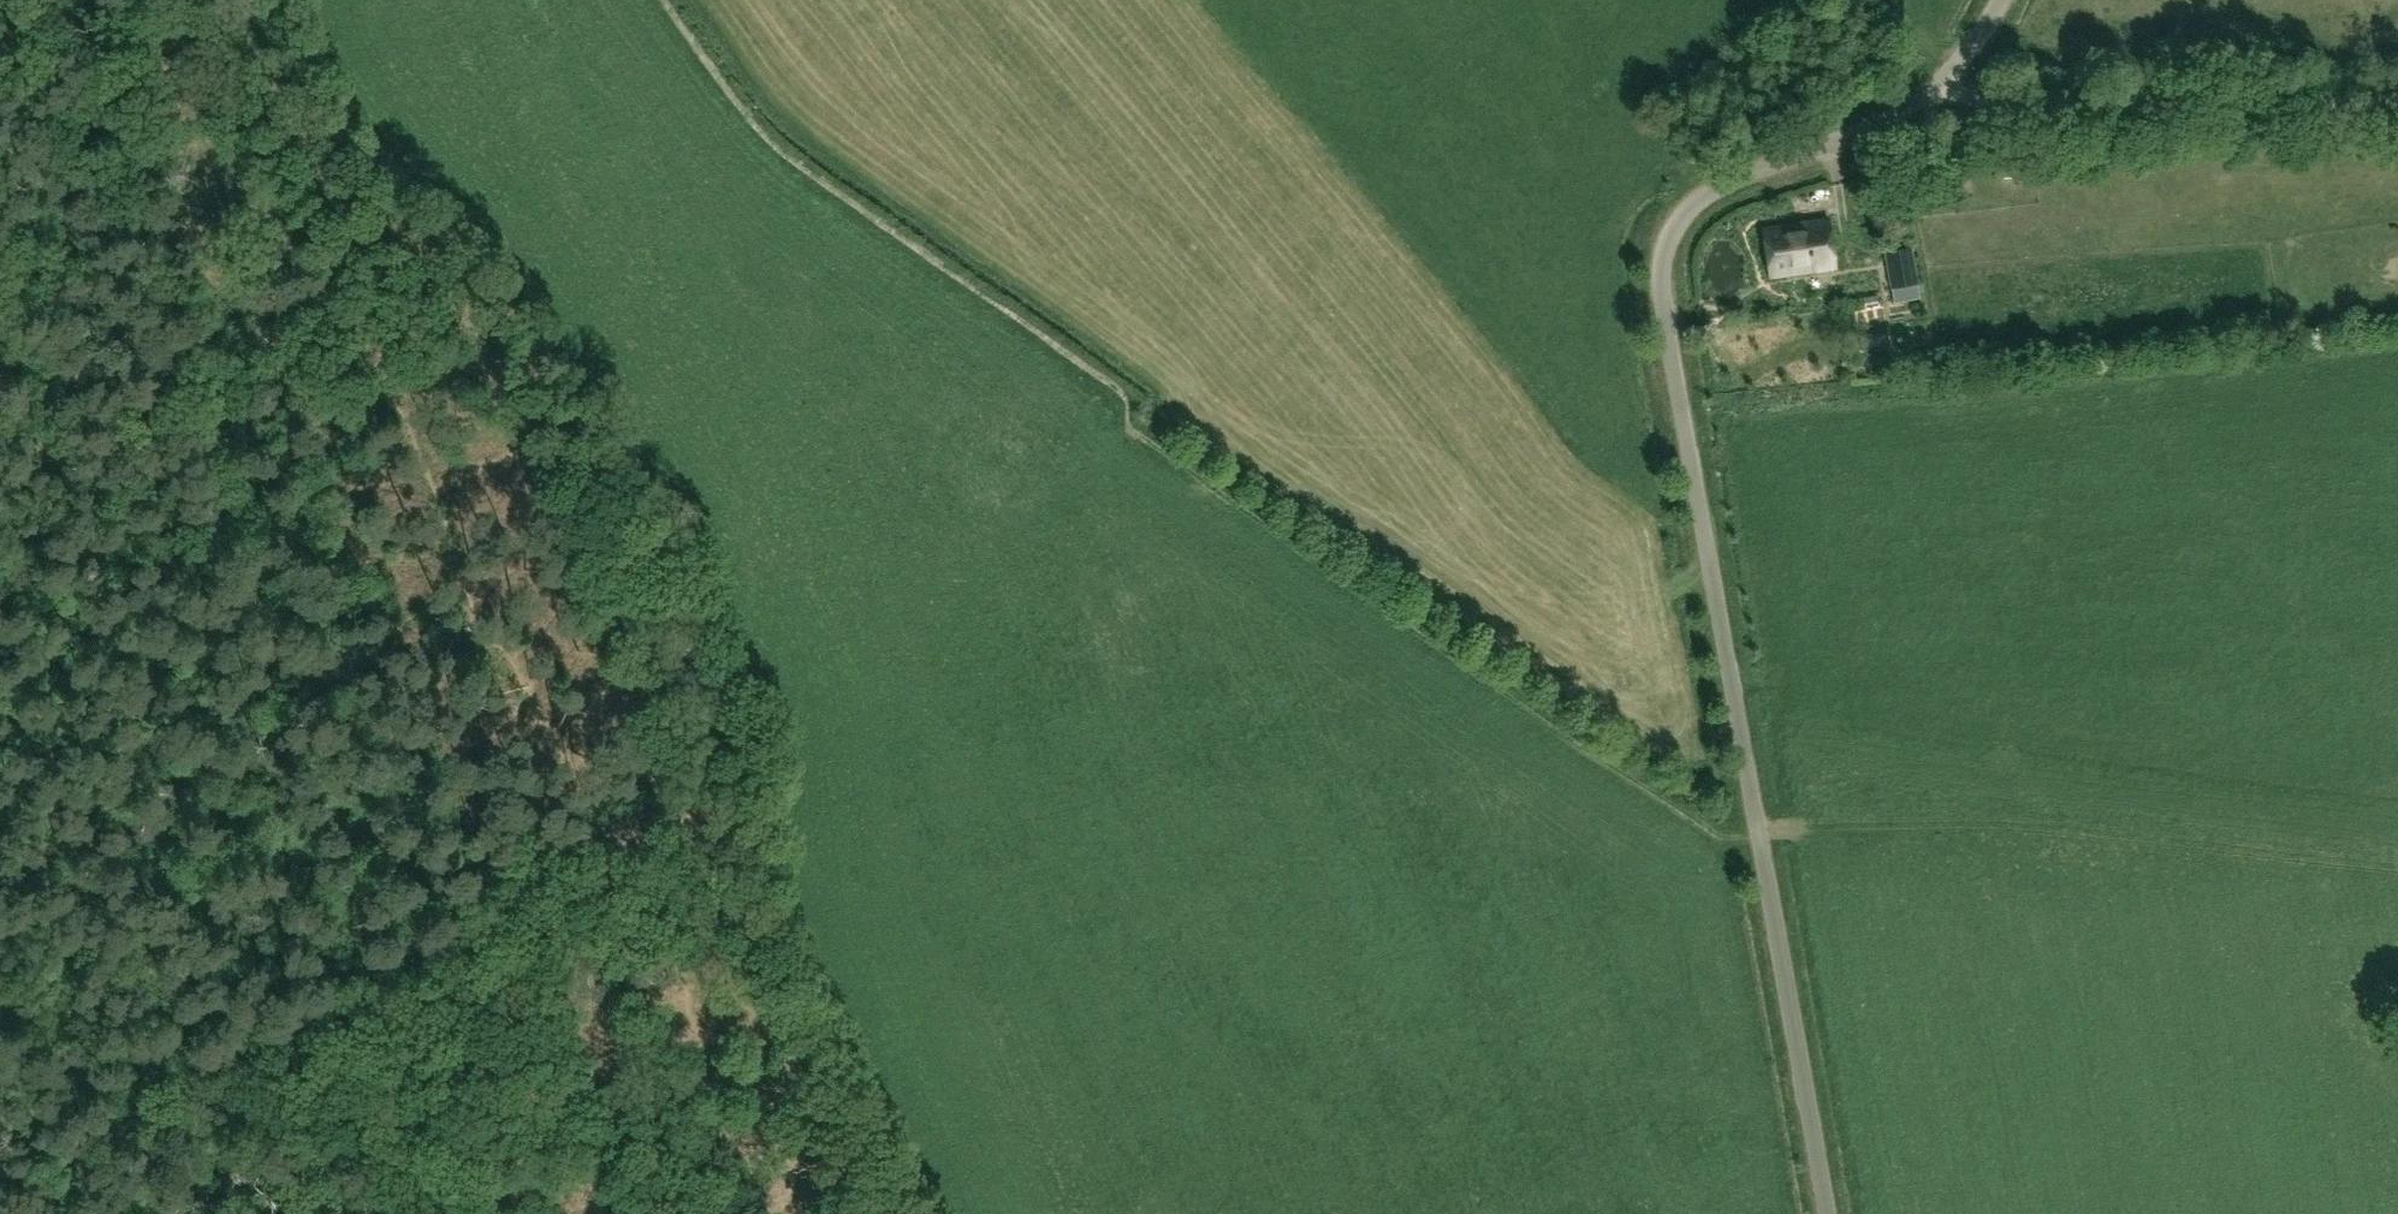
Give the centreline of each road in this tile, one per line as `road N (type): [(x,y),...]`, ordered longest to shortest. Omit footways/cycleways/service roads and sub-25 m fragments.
road 1 (unclassified): [(1831,1213),(1669,347),(1663,267),(1669,238),(1699,204),(1912,102),(1983,31),(1998,0)]
road 2 (track): [(2397,106),(1976,97),(1940,79)]

